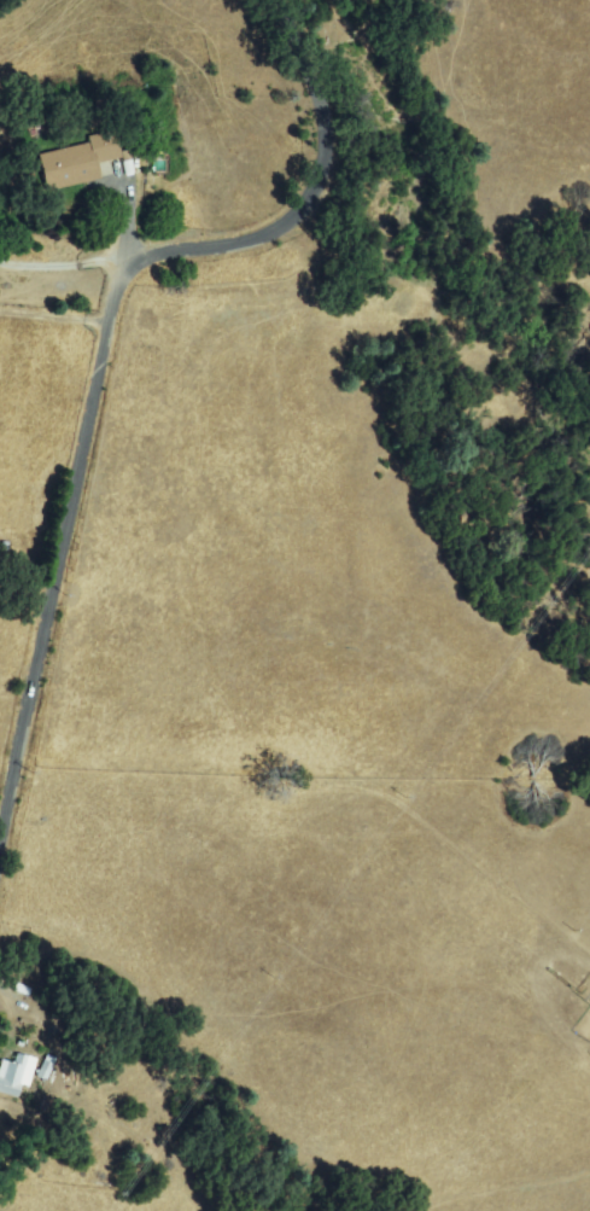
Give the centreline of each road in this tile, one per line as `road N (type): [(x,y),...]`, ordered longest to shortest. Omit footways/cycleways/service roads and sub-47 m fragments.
road 1 (tertiary): [(280,0),(314,93),(317,145),(309,176),(270,221),(142,257),(109,305),(0,826)]

